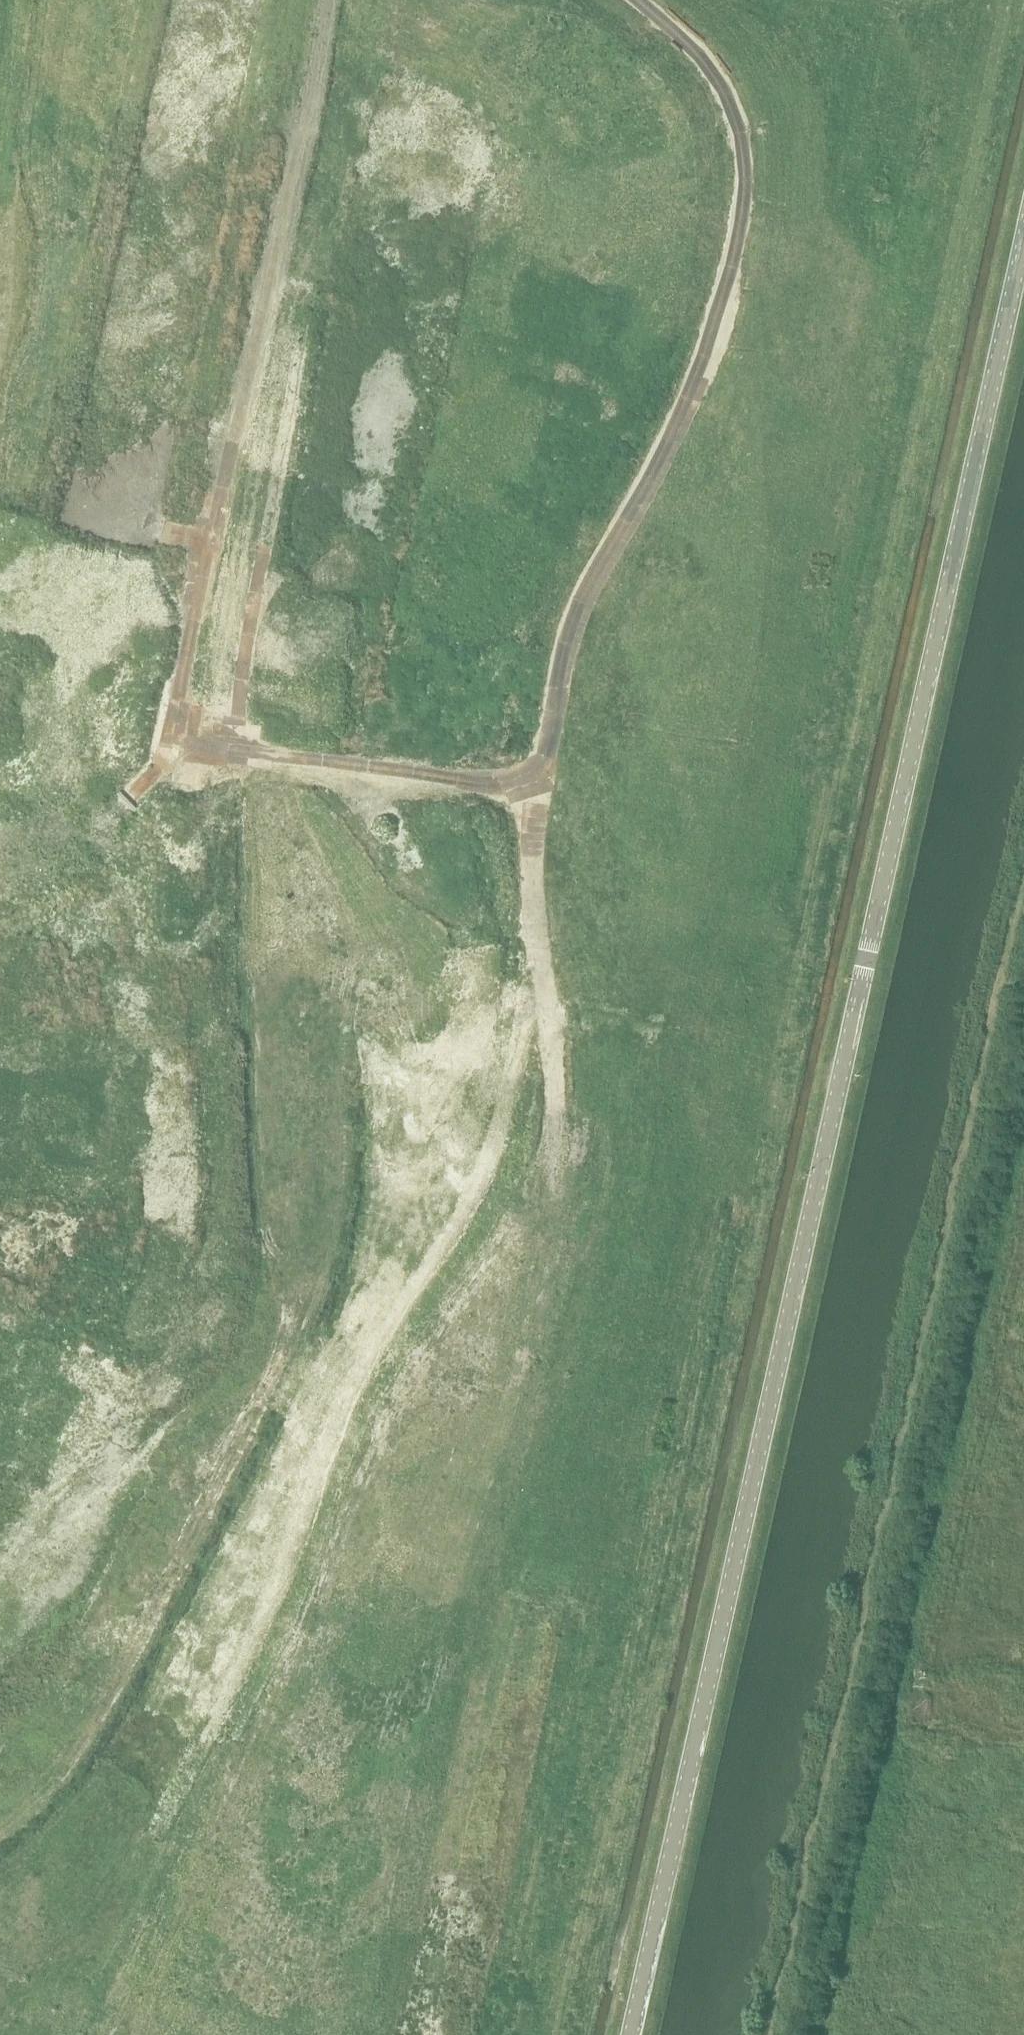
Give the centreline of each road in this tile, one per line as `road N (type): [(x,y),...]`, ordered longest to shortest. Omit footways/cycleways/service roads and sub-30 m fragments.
road 1 (tertiary): [(631,2034),(1023,241)]
road 2 (track): [(544,773),(574,615),(697,398),(731,315),(745,240),(746,163),(732,103),(686,37),(643,0)]
road 3 (track): [(354,768),(502,782),(544,773),(529,868),(553,1083)]

